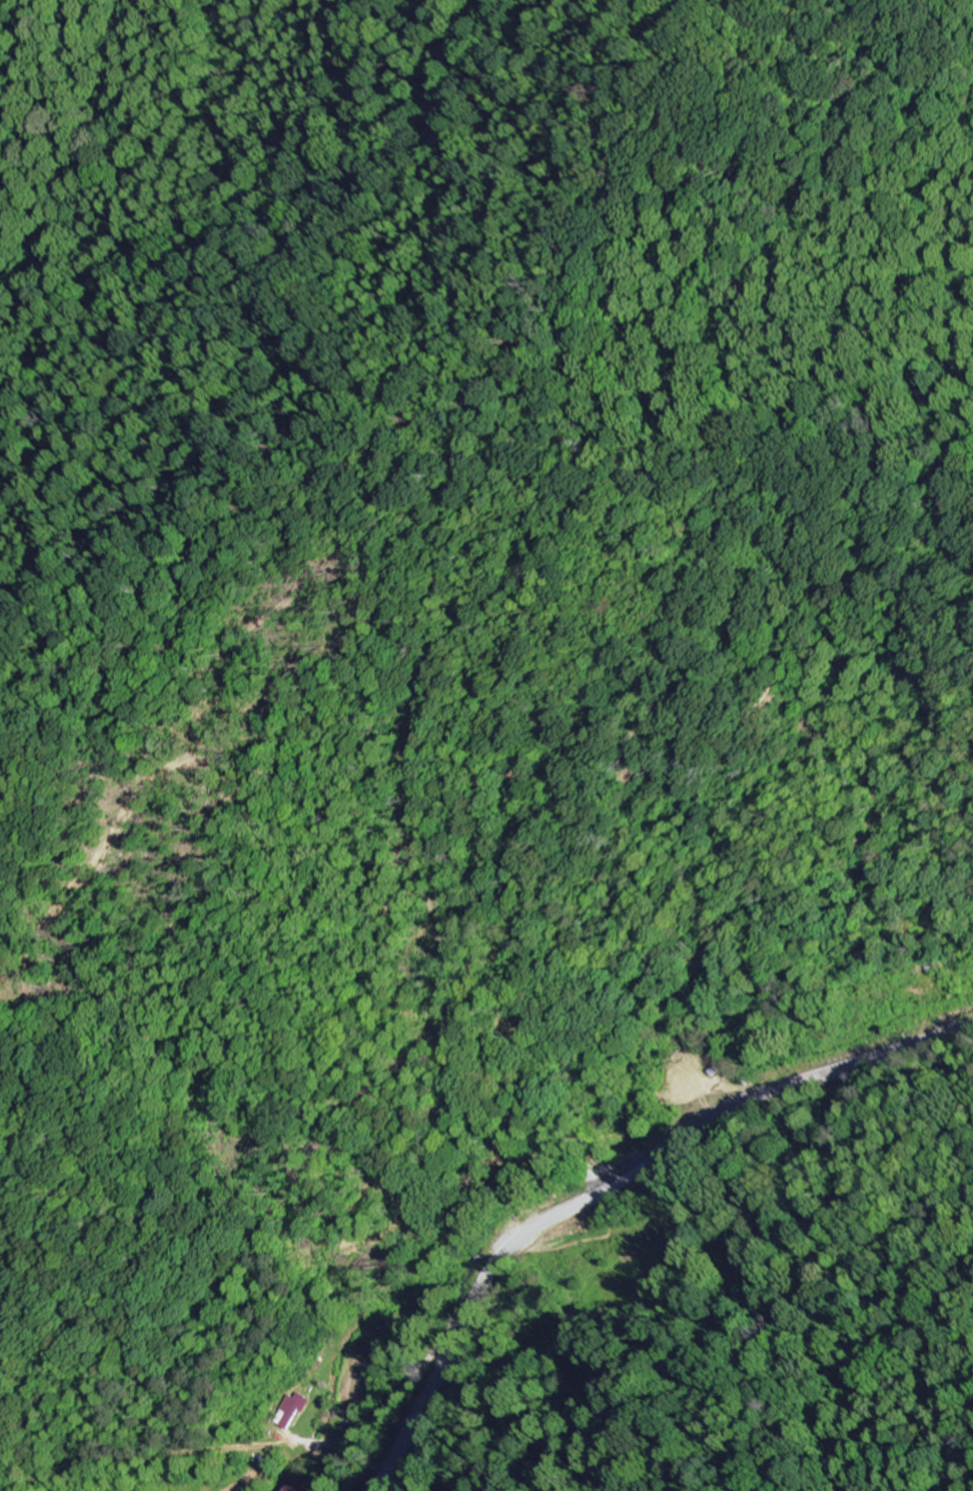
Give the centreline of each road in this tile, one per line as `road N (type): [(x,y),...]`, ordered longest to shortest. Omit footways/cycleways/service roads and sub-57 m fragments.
road 1 (tertiary): [(378,1490),(491,1273),(542,1224),(735,1104),(972,1024)]
road 2 (residential): [(463,1324),(378,1421),(334,1451),(304,1460),(276,1490)]

